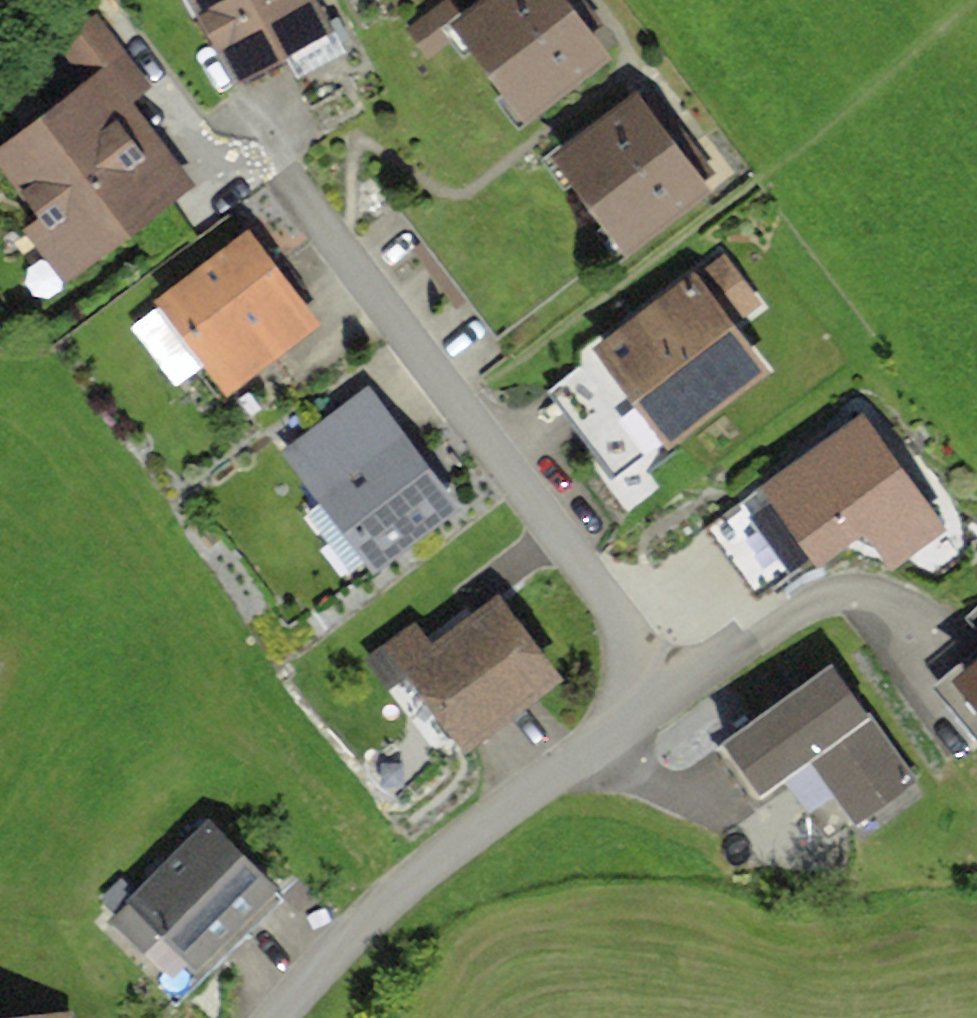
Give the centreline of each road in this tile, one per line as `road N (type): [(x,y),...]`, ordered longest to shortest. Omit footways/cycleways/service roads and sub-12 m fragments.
road 1 (residential): [(277,1017),(339,952),(641,704),(647,666),(468,412),(302,205)]

